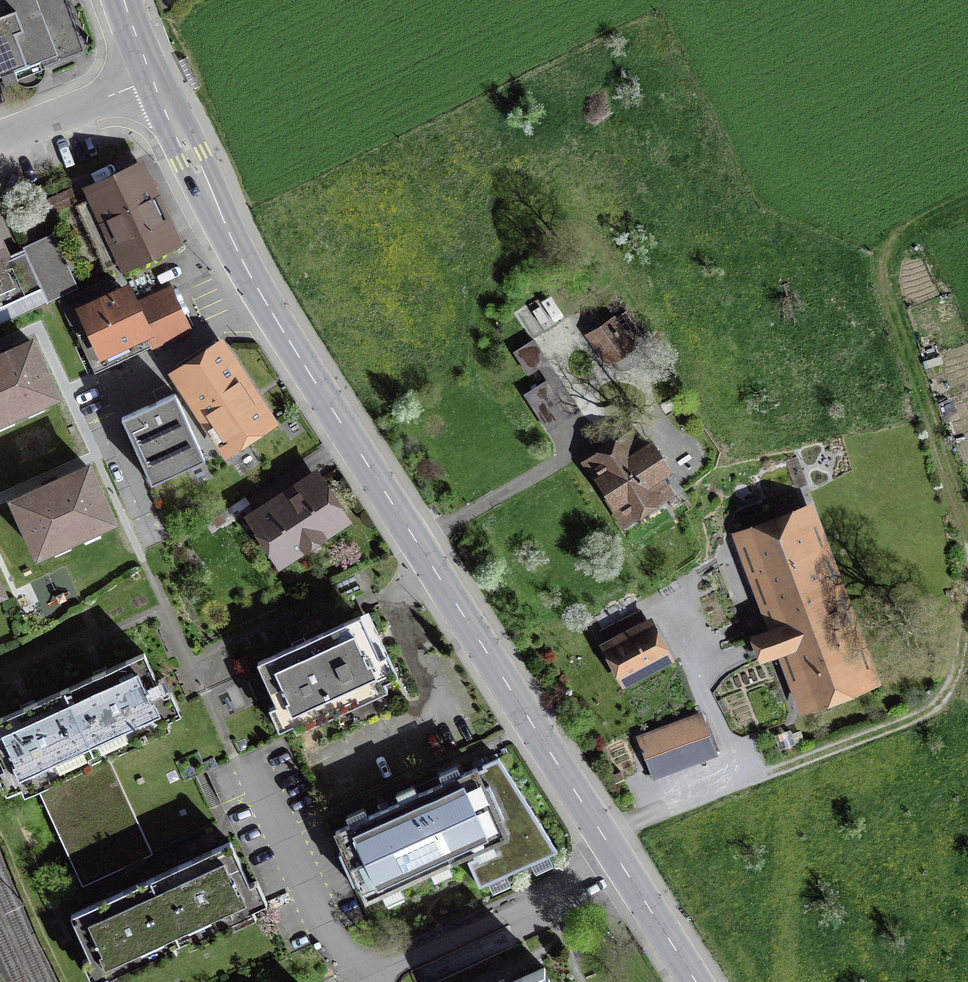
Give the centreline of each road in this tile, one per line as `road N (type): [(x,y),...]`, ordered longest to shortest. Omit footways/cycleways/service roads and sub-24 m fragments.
road 1 (tertiary): [(619,862),(267,305),(153,81)]
road 2 (track): [(967,538),(886,286),(885,259),(905,240),(967,209)]
road 3 (track): [(745,779),(933,713),(958,685),(967,604)]
road 4 (residential): [(619,862),(360,981)]
road 5 (track): [(418,543),(618,436)]
road 6 (residential): [(360,981),(327,930),(270,808)]
road 7 (residential): [(153,81),(0,139)]
road 8 (tertiary): [(696,981),(619,862)]

